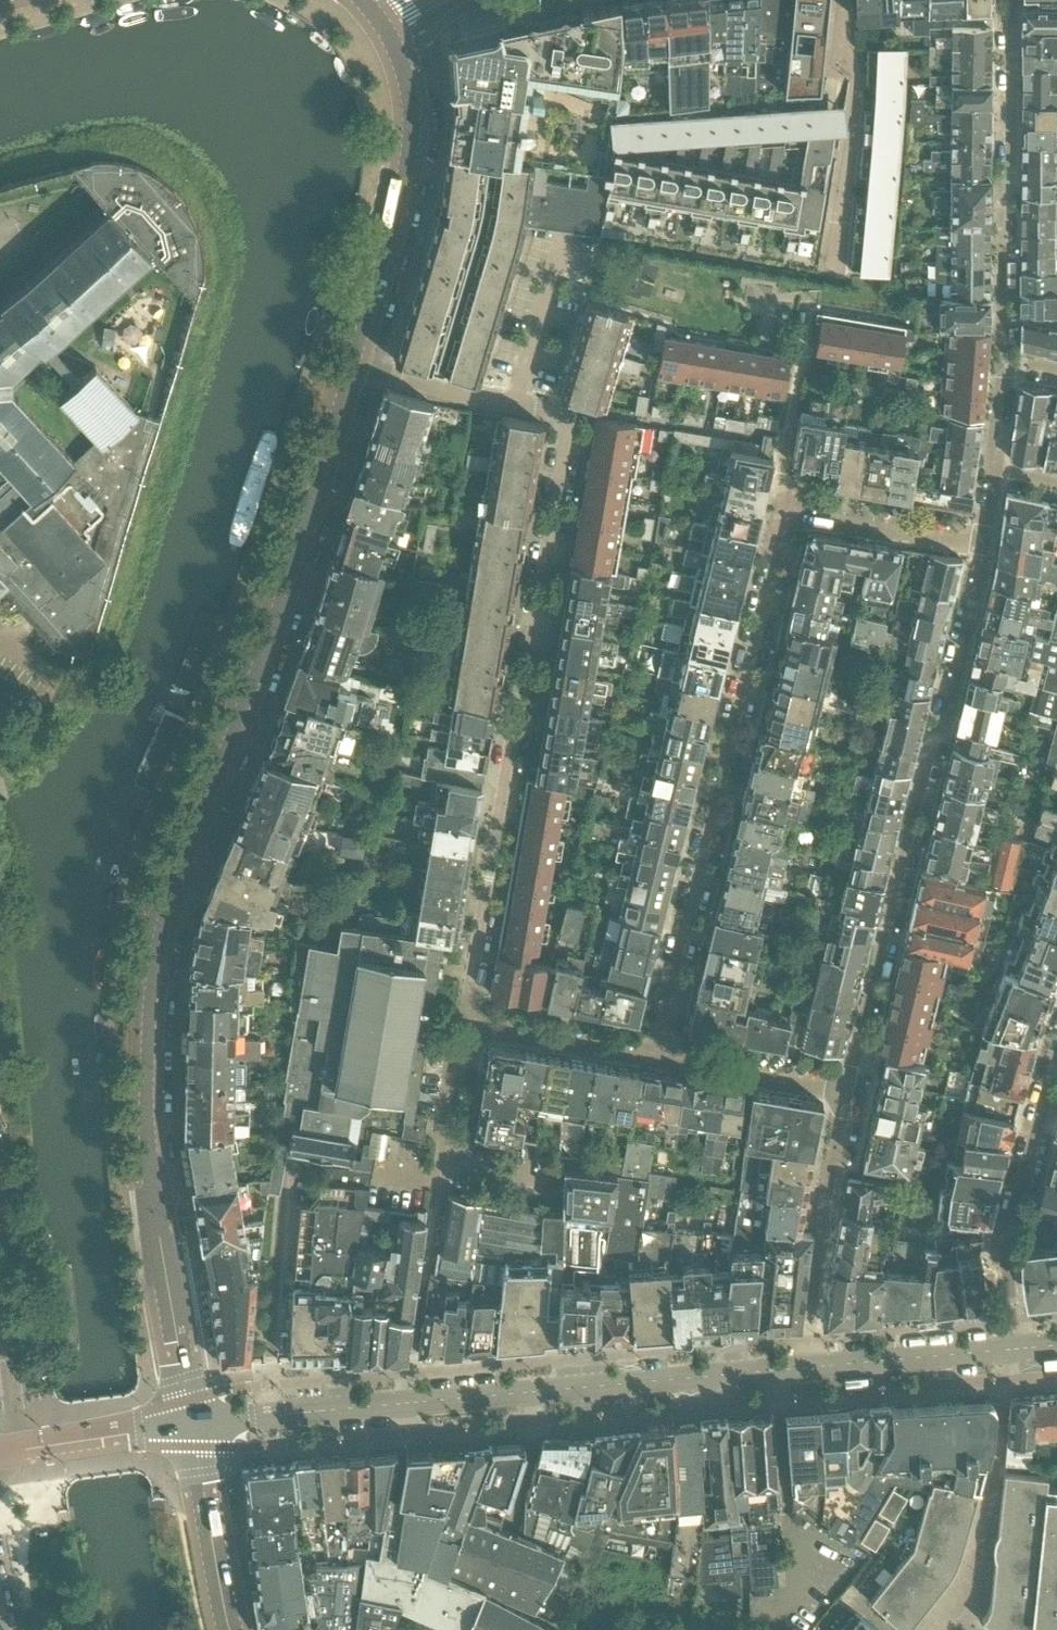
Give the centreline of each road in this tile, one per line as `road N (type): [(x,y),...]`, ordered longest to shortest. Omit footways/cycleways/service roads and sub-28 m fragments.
road 1 (tertiary): [(194,1425),(149,1148),(153,979),(177,875),(279,609),(354,361)]
road 2 (residential): [(462,1026),(569,431),(556,411),(354,361)]
road 3 (residential): [(984,547),(784,515),(652,1060)]
road 4 (tertiary): [(811,1366),(194,1425)]
road 5 (residential): [(984,547),(841,1093)]
road 6 (tertiary): [(354,361),(413,123),(402,62),(373,12)]
road 7 (residential): [(1010,0),(1001,364)]
road 8 (residential): [(1016,1349),(1008,1224),(1056,1066)]
road 9 (residential): [(841,1093),(808,1324),(811,1366)]
road 10 (tertiary): [(232,1629),(194,1425)]
road 11 (tertiary): [(1016,1349),(811,1366)]
road 12 (residential): [(652,1060),(462,1026)]
road 13 (residential): [(841,1093),(652,1060)]
road 14 (residential): [(0,1263),(22,1451)]
road 15 (residential): [(194,1425),(22,1451)]
road 16 (residential): [(442,1171),(441,1134),(462,1026)]

